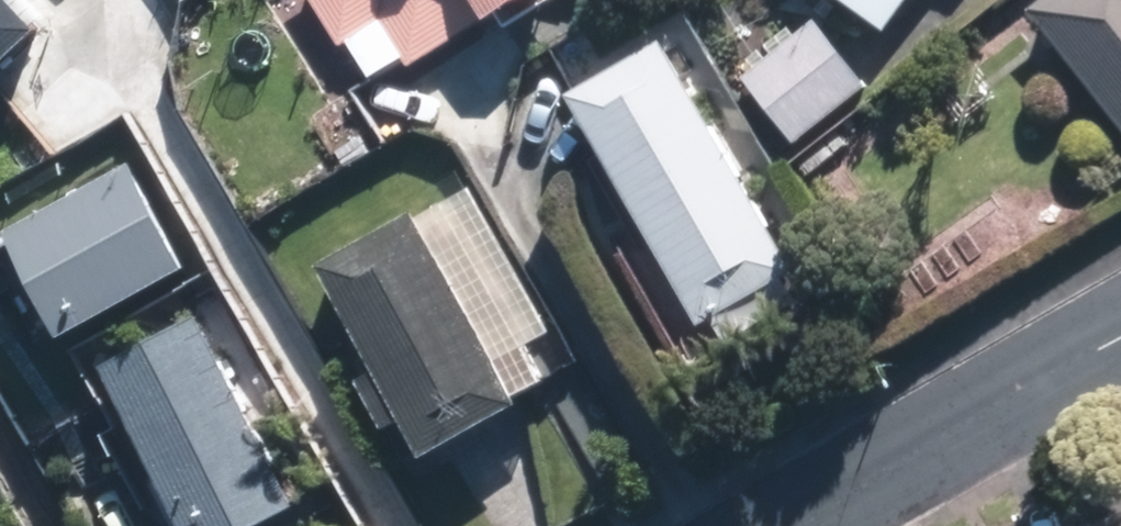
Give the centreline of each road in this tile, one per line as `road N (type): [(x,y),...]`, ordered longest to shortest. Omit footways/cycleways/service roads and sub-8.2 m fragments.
road 1 (residential): [(797,525),(1120,342)]

